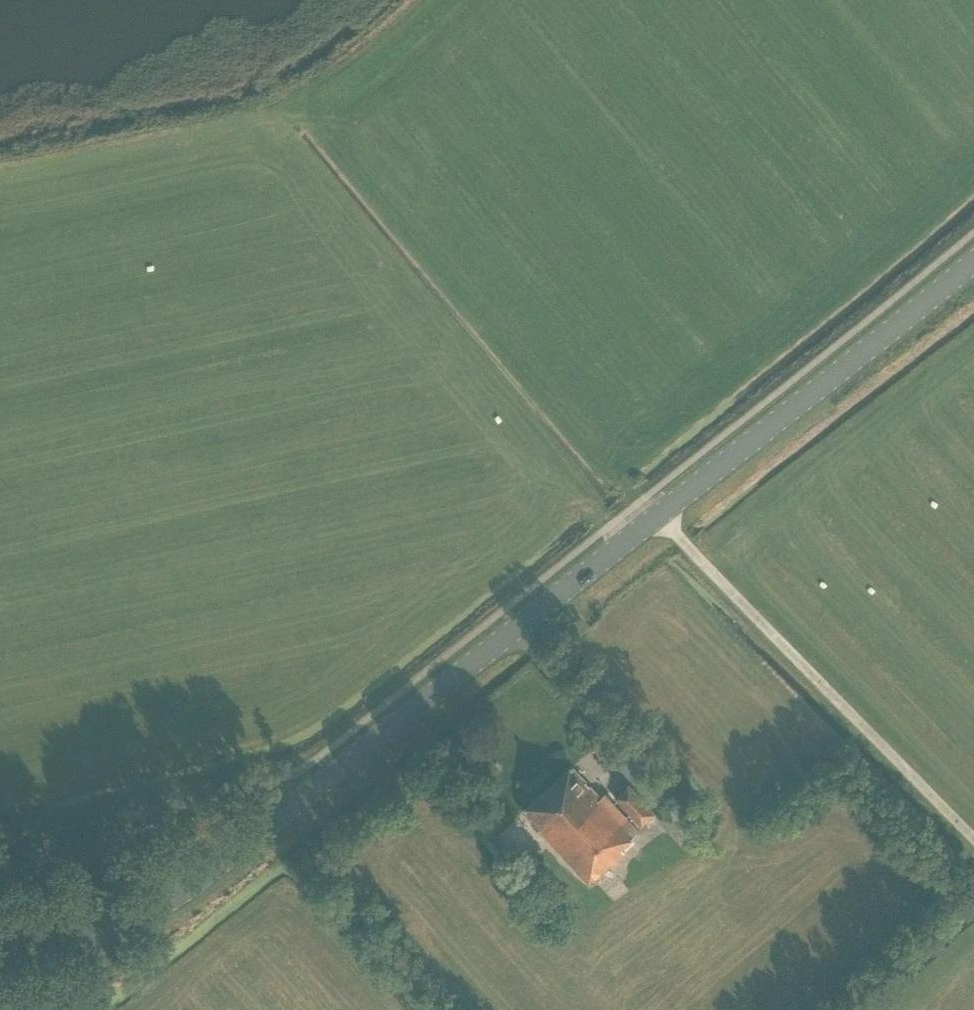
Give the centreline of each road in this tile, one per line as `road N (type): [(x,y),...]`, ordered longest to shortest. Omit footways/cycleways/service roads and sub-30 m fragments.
road 1 (tertiary): [(0,961),(127,925),(182,894),(973,266)]
road 2 (track): [(645,500),(973,840)]

